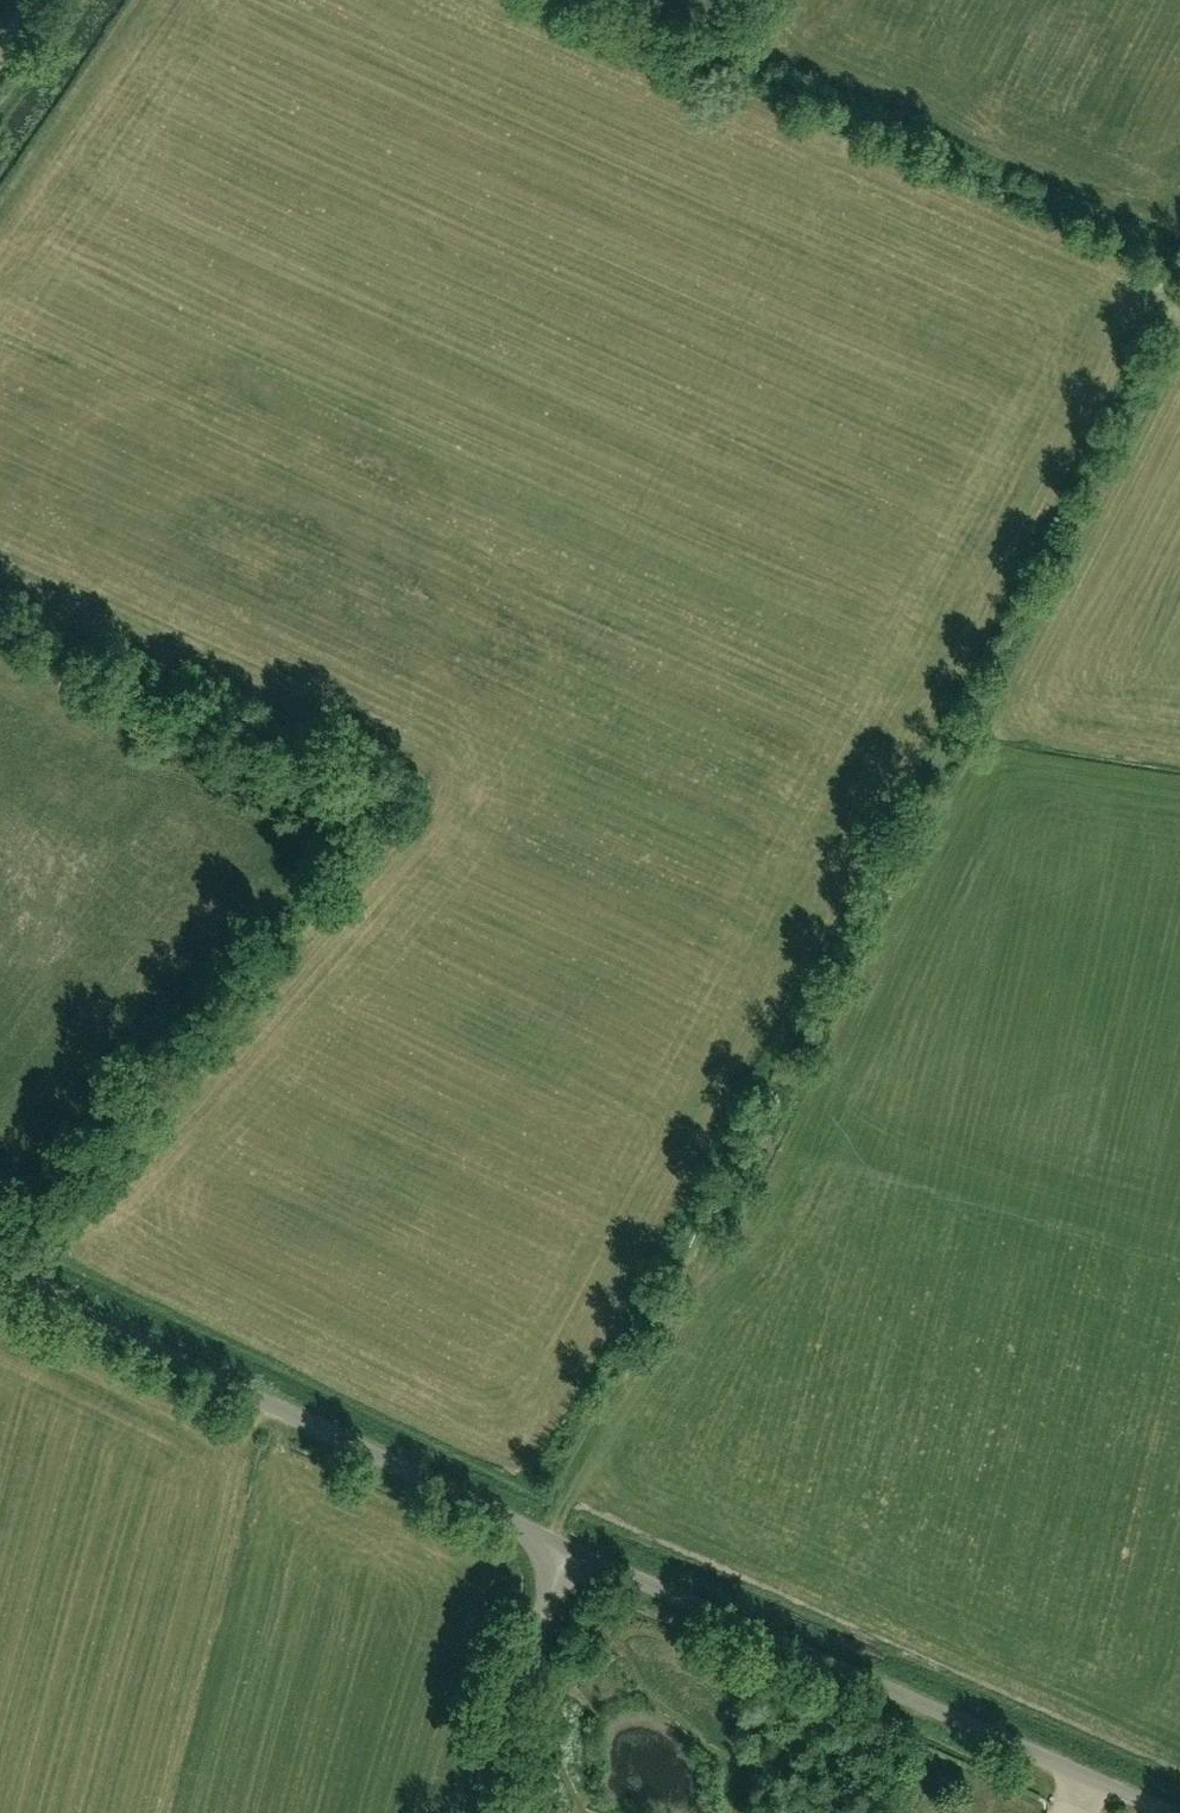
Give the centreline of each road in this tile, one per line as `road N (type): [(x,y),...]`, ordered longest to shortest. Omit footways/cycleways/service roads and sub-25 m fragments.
road 1 (unclassified): [(1169,1812),(569,1551)]
road 2 (unclassified): [(0,1275),(569,1551)]
road 3 (unclassified): [(490,1812),(547,1600),(569,1551)]

